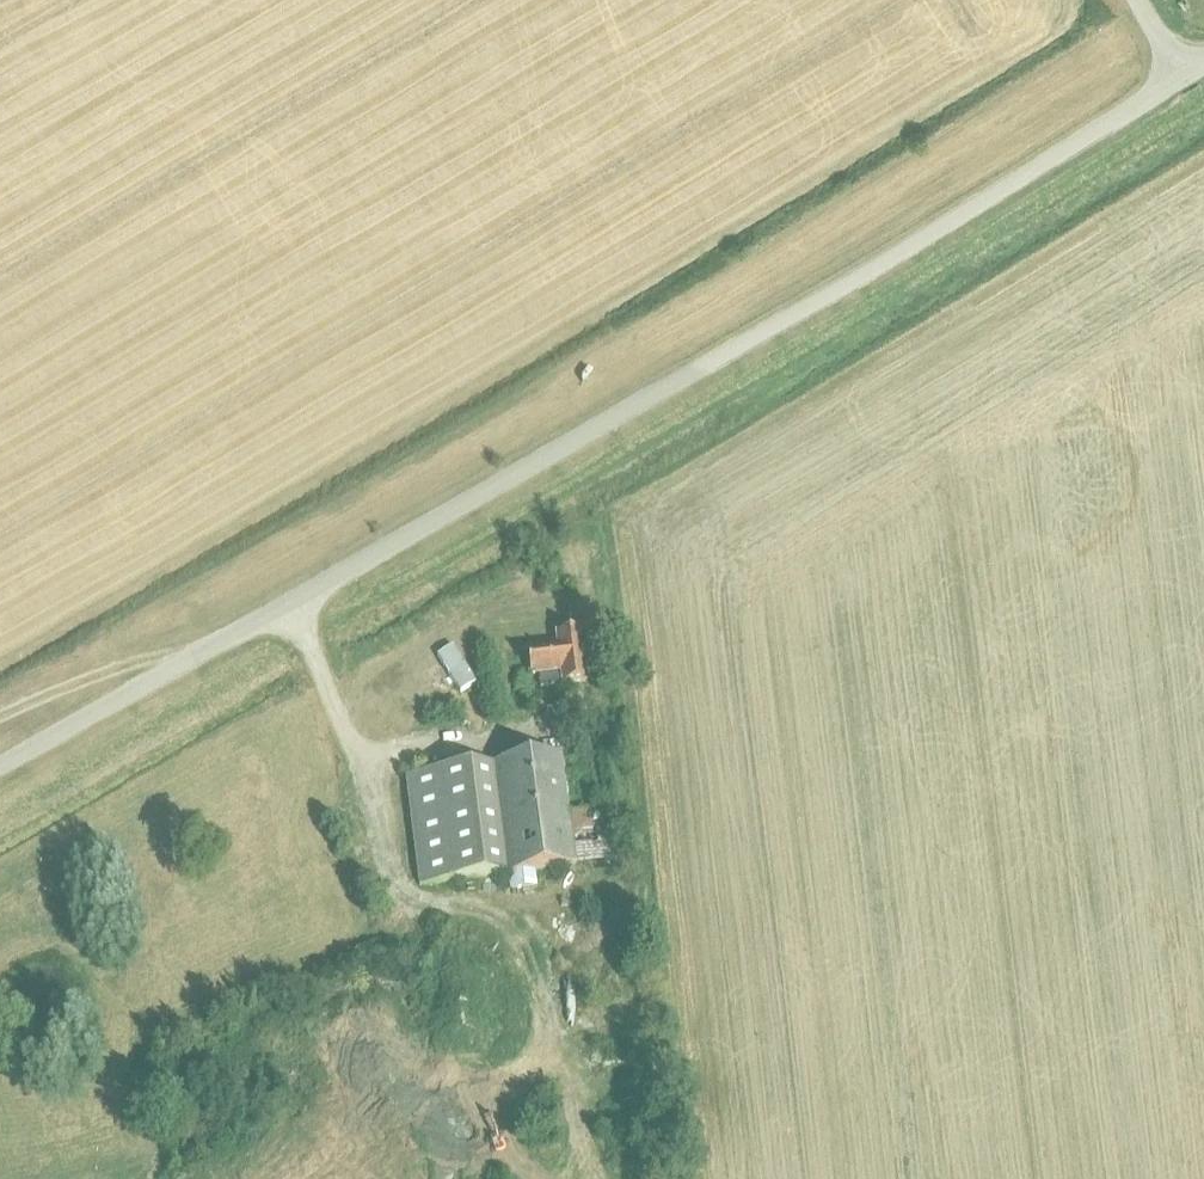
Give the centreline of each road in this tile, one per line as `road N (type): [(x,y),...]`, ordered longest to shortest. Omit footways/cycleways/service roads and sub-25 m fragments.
road 1 (unclassified): [(0,769),(292,615),(1183,76)]
road 2 (track): [(364,753),(399,887),(416,902),(479,911),(528,937),(544,989),(541,1049)]

